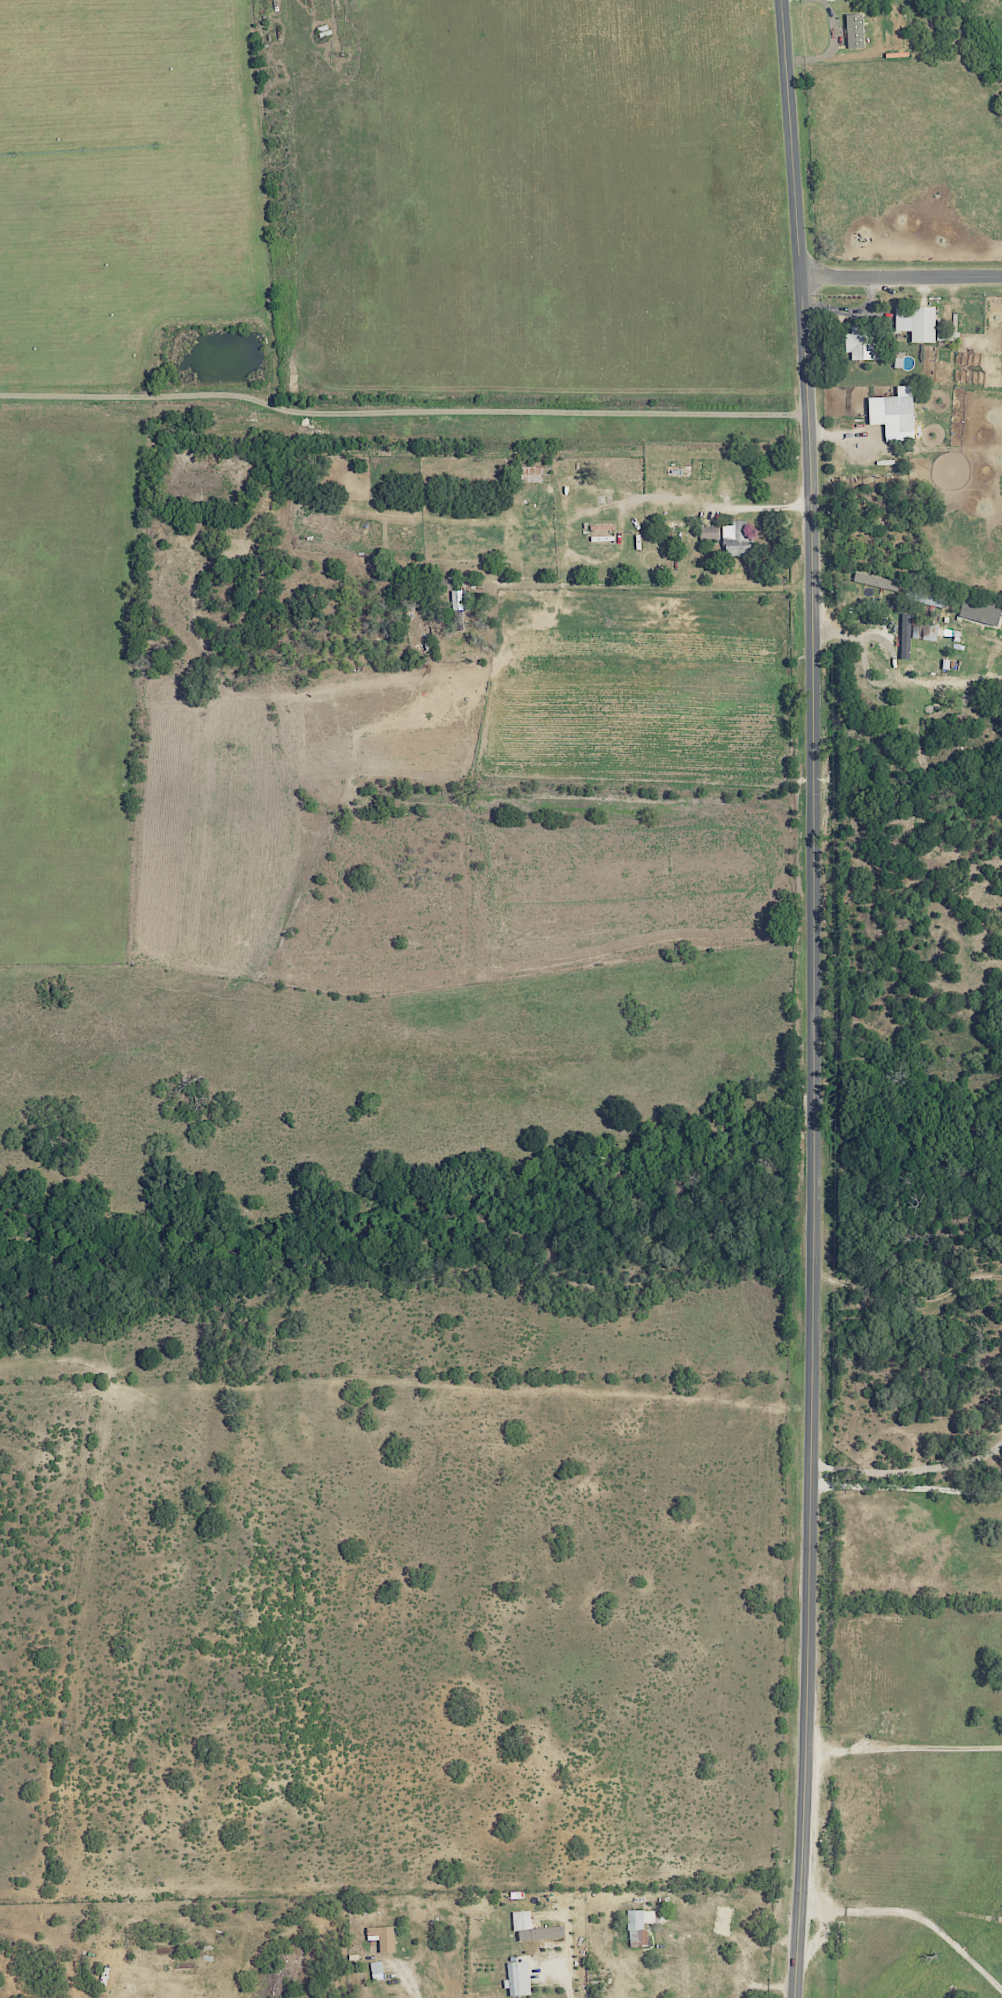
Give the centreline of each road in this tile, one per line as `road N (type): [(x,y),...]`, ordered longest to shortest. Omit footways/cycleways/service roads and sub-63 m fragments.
road 1 (residential): [(782,0),(812,481),(815,788),(811,1488),(795,1997)]
road 2 (residential): [(1001,277),(801,276)]

